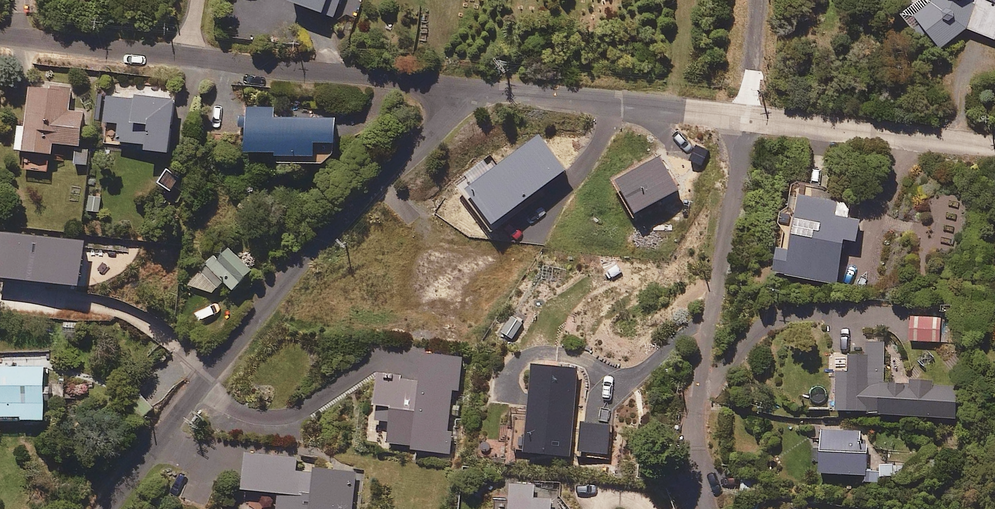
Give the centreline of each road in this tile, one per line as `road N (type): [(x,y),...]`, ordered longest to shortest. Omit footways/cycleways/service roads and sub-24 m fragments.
road 1 (residential): [(126,508),(499,85)]
road 2 (residential): [(700,508),(695,415),(743,116)]
road 3 (residential): [(499,85),(196,53)]
road 4 (residential): [(994,147),(743,116)]
road 5 (residential): [(743,116),(499,85)]
road 6 (residential): [(196,53),(0,34)]

